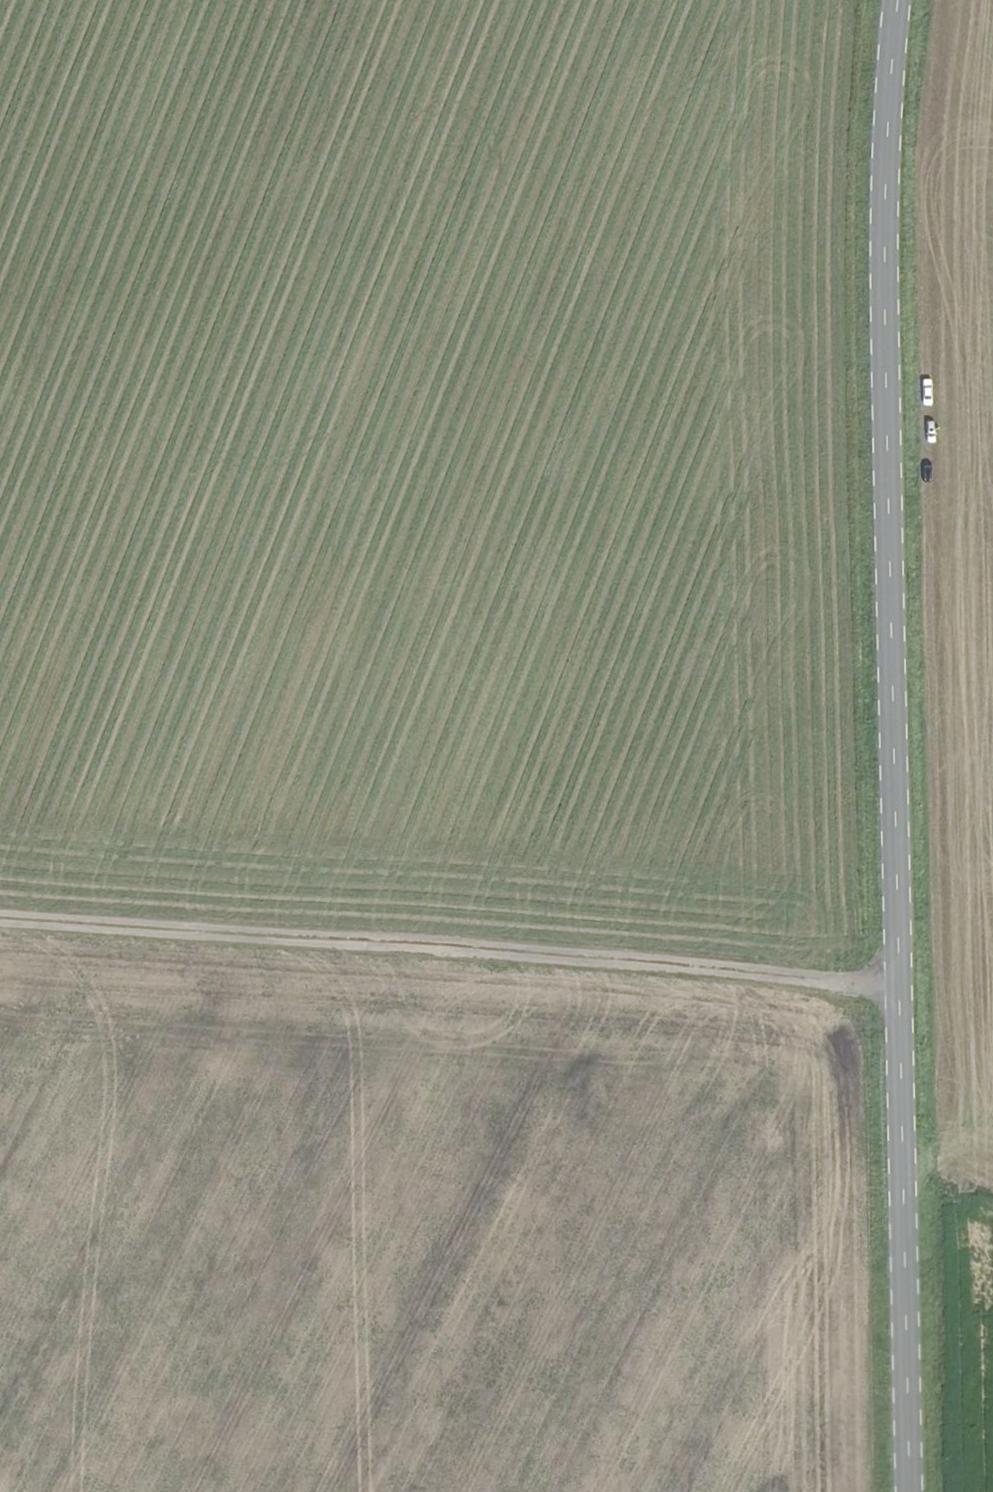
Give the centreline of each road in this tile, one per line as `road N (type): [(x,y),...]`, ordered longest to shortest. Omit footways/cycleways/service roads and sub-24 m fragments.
road 1 (secondary): [(897,1491),(873,336),(885,0)]
road 2 (track): [(886,964),(0,924)]

